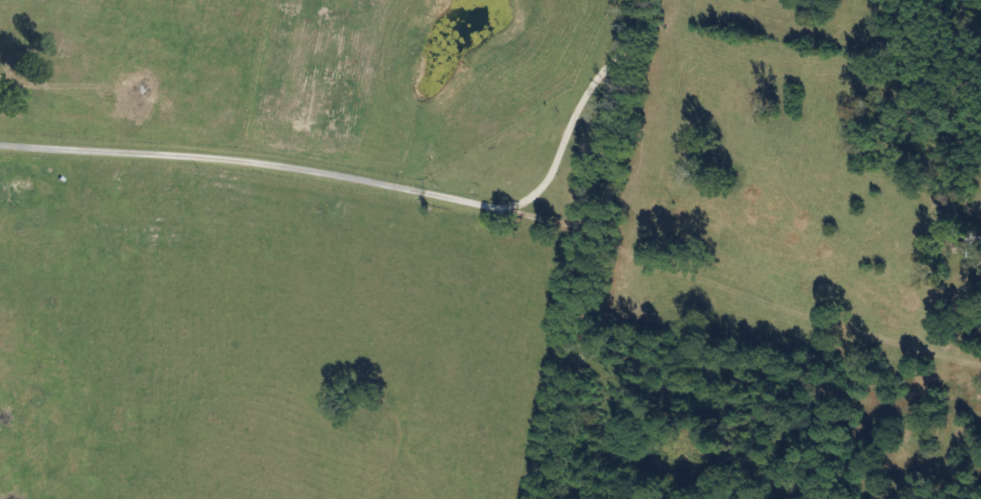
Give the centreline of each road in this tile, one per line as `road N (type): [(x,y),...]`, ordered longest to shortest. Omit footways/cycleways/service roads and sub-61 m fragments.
road 1 (residential): [(568,498),(655,0)]

